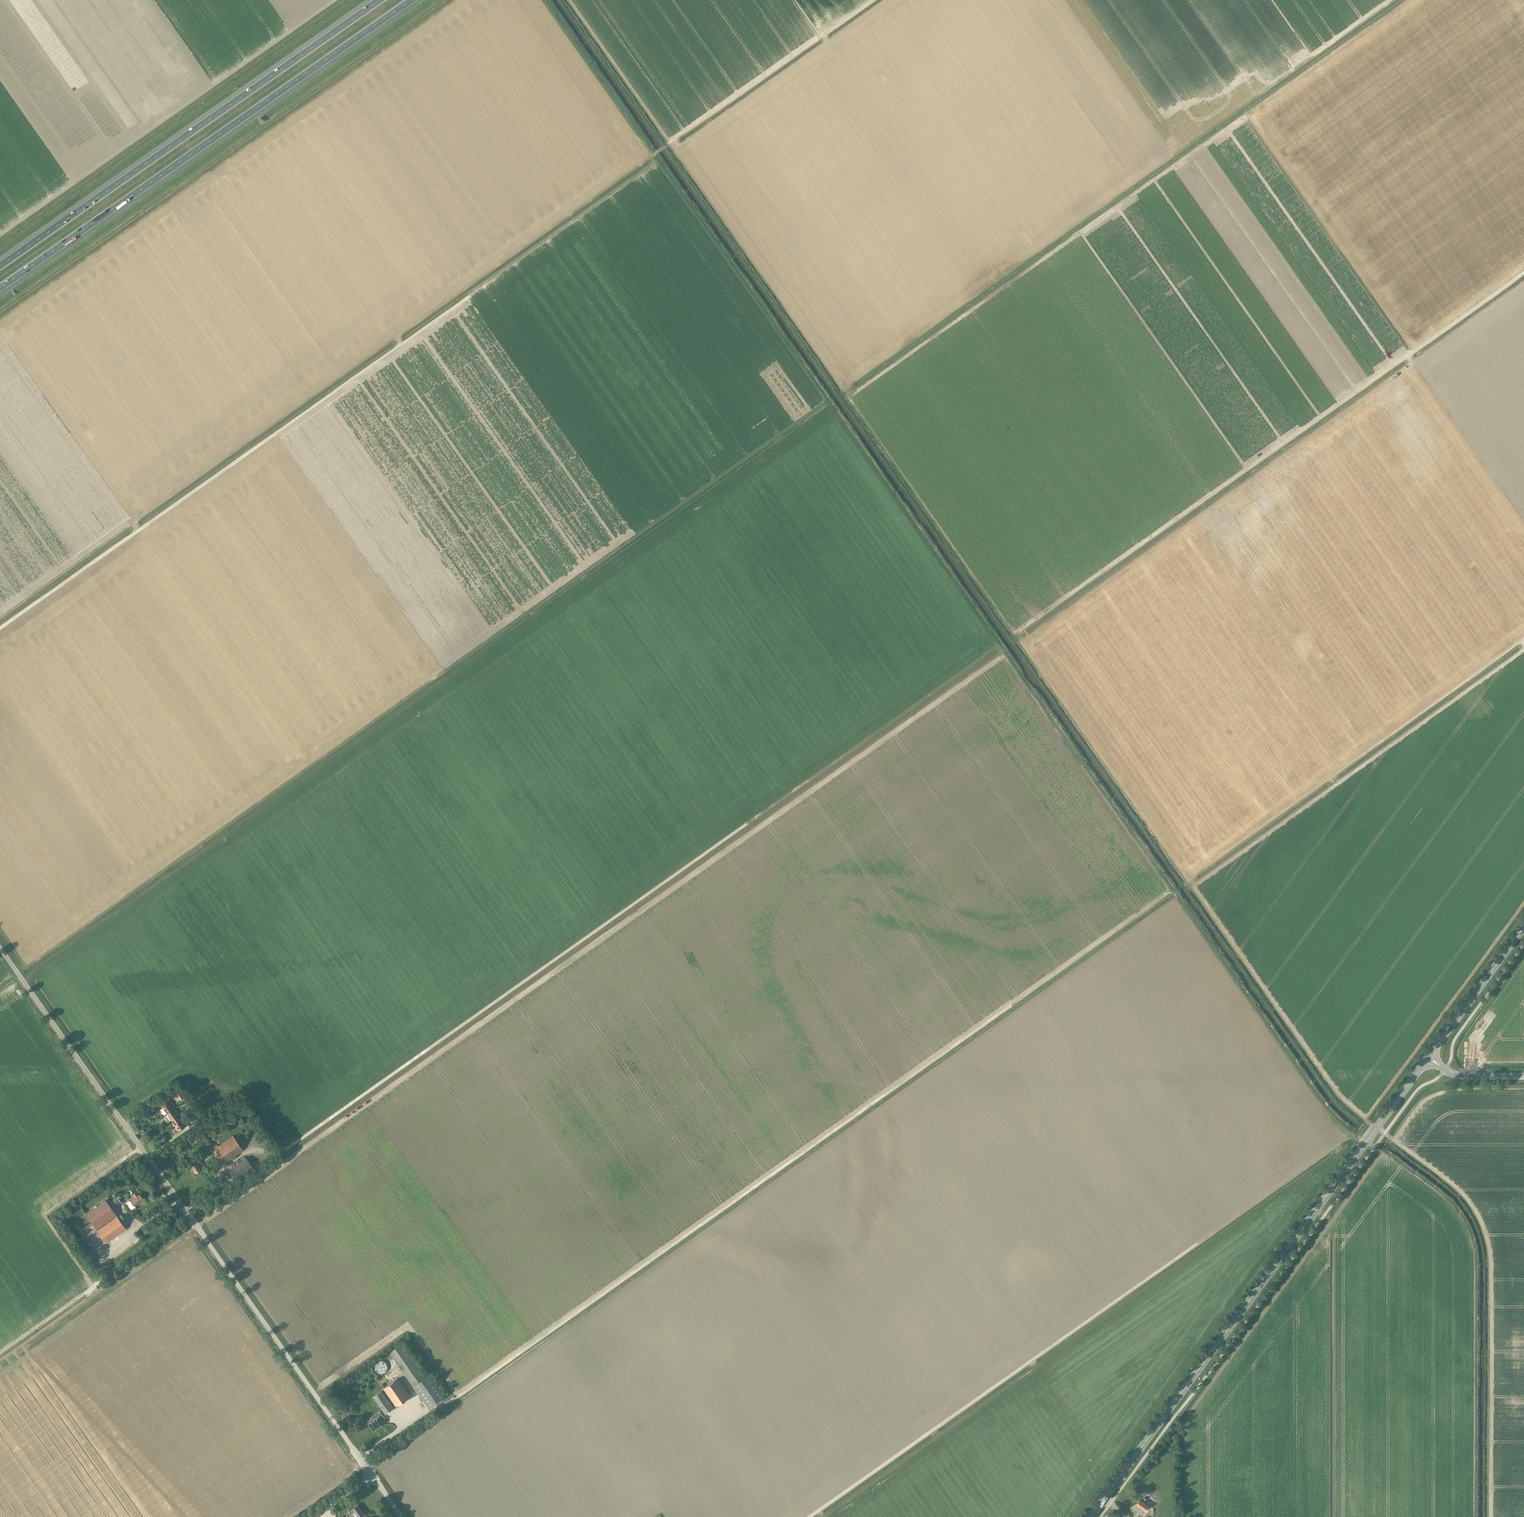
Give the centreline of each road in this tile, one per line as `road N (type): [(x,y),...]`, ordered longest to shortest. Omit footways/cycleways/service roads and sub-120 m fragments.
road 1 (unclassified): [(401,1516),(0,948)]
road 2 (track): [(0,627),(468,298)]
road 3 (secondary): [(1090,1516),(1426,1061)]
road 4 (motorway): [(0,288),(411,0)]
road 5 (motorway): [(380,0),(0,266)]
road 6 (track): [(673,140),(650,157),(654,163),(468,298)]
road 7 (secondary): [(1430,1054),(1523,927)]

